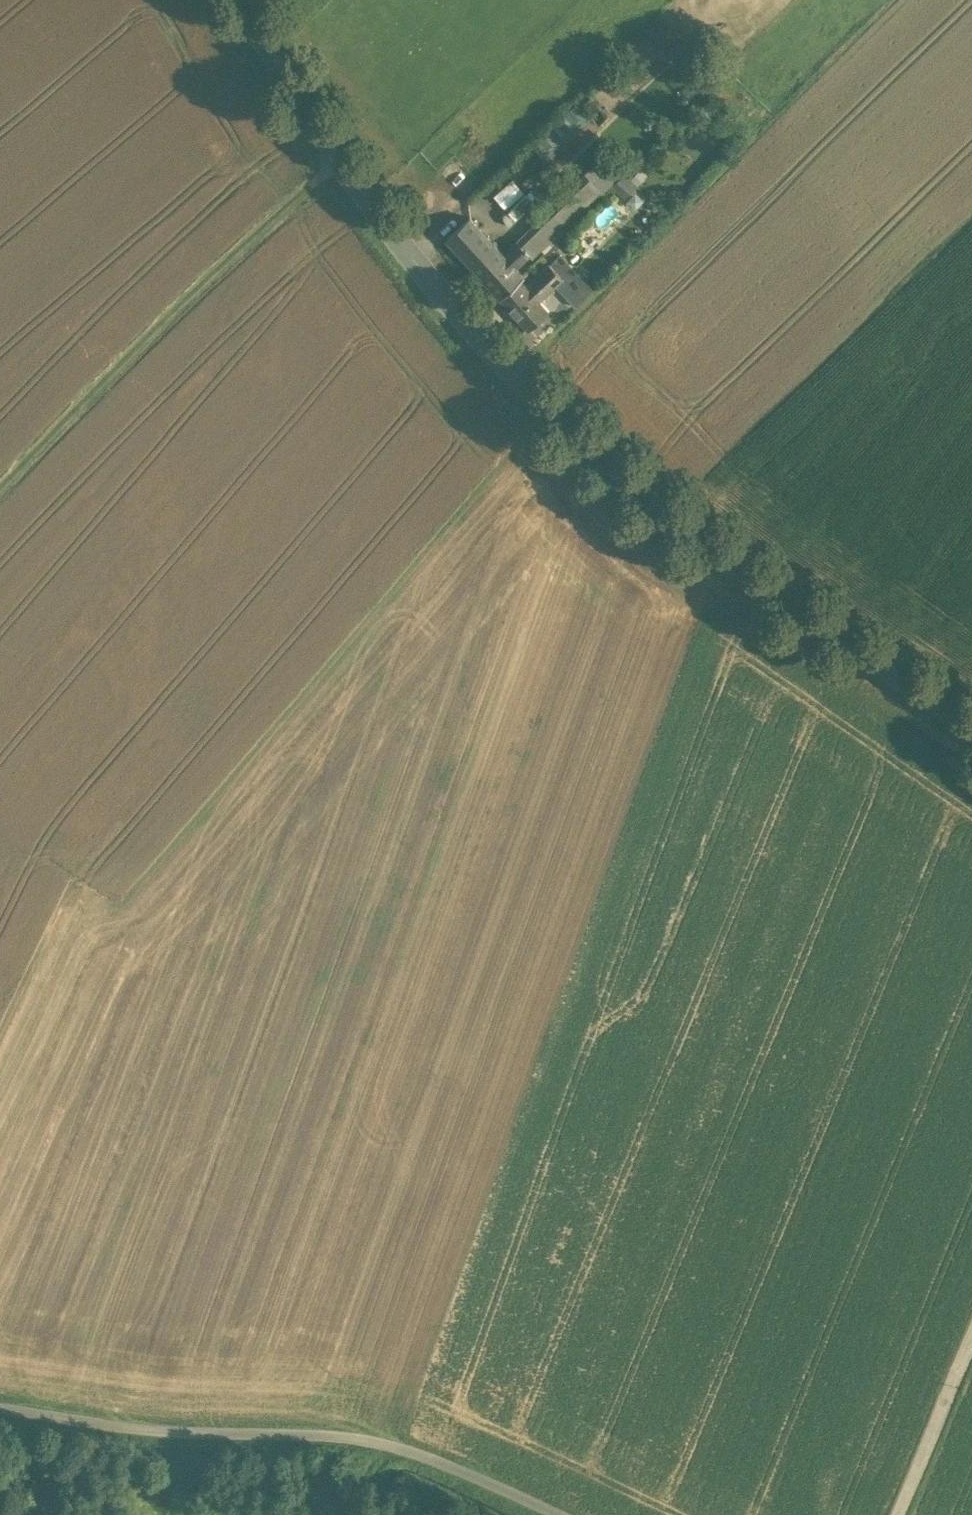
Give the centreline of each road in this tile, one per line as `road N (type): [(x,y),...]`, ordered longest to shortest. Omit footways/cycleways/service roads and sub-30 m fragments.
road 1 (secondary): [(971,726),(629,478),(347,170),(247,0)]
road 2 (unclassified): [(0,1418),(155,1441),(331,1435),(463,1467),(565,1514)]
road 3 (unclassified): [(913,1514),(971,1367)]

